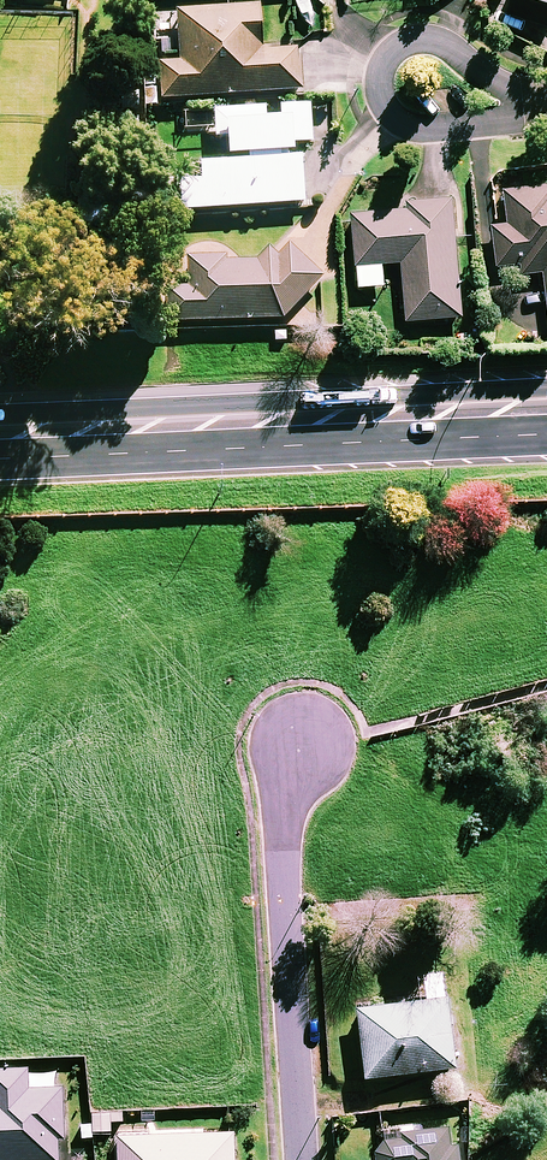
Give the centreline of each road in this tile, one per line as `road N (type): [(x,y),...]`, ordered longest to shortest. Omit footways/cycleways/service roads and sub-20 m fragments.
road 1 (trunk): [(546,439),(48,459),(0,440)]
road 2 (trunk): [(0,430),(51,411),(546,390)]
road 3 (residential): [(296,743),(283,789),(303,1159)]
road 4 (residential): [(546,109),(478,126),(420,127),(396,115),(383,70),(400,45),(429,40),(504,87)]

